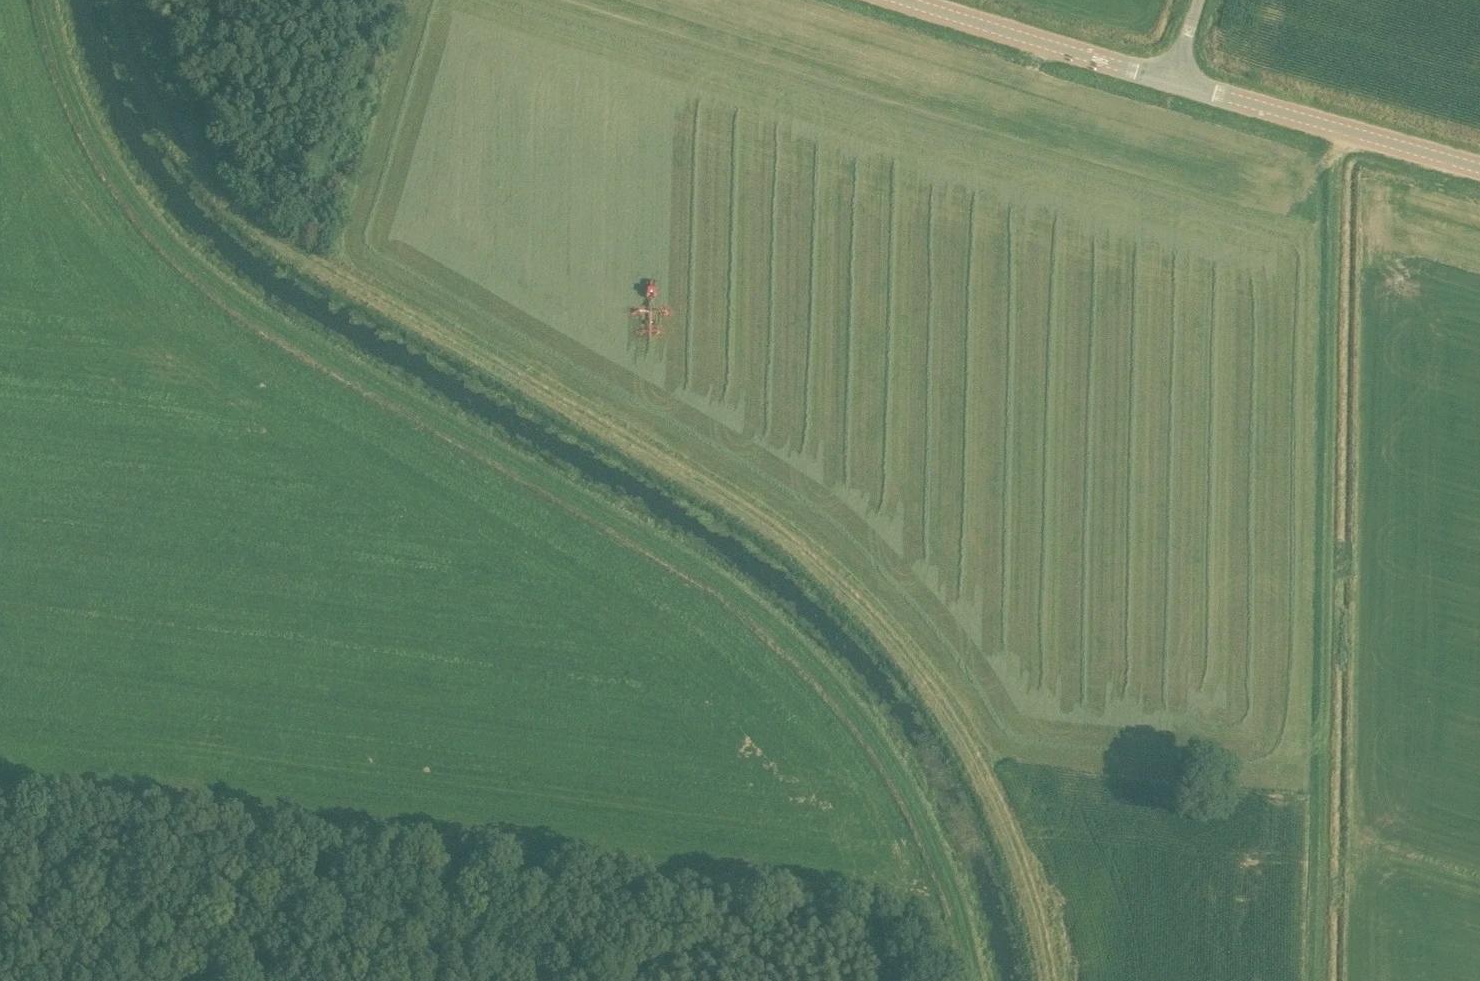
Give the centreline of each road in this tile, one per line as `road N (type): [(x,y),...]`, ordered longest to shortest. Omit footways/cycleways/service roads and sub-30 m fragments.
road 1 (track): [(1325,980),(1335,129)]
road 2 (tertiary): [(1479,170),(1173,83)]
road 3 (tertiary): [(1173,83),(906,0)]

